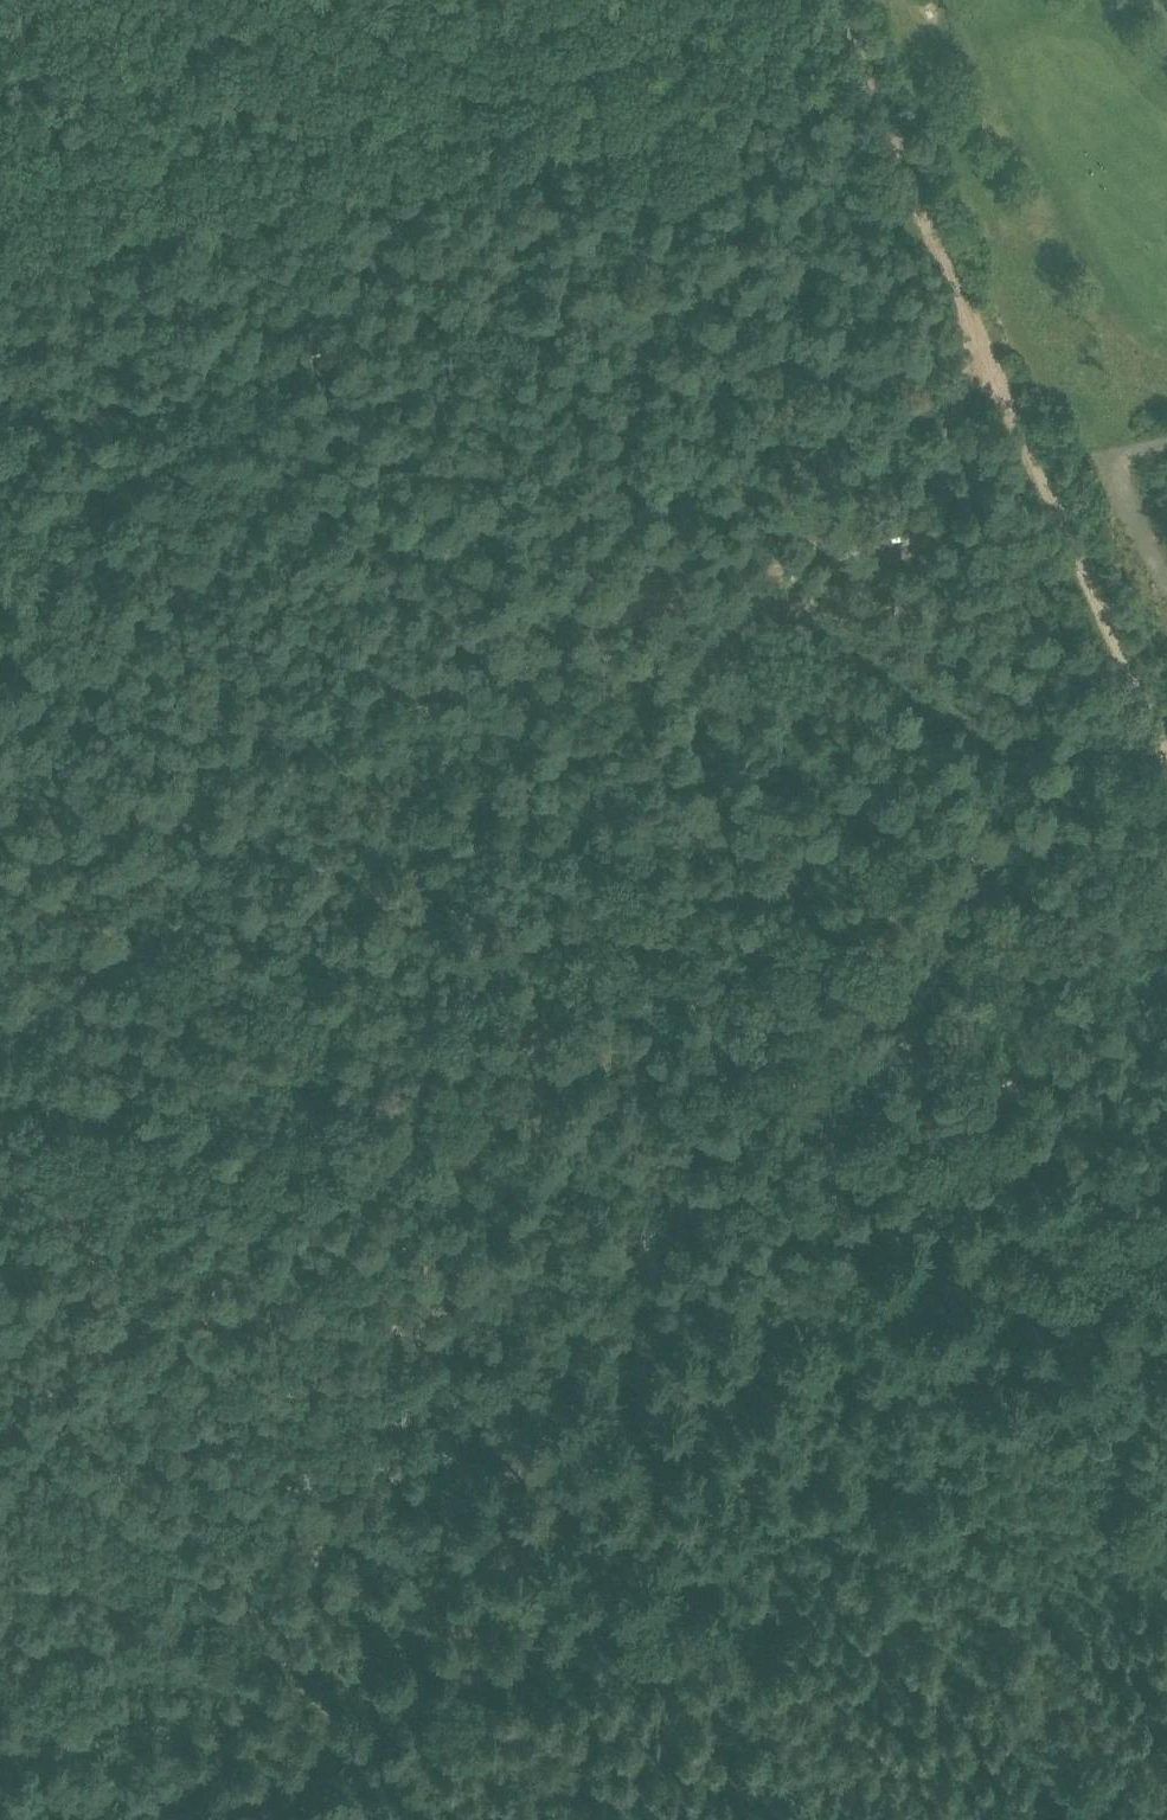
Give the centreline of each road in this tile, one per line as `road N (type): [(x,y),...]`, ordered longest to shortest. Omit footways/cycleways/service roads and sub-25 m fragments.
road 1 (track): [(1000,374),(956,403),(935,525),(899,552),(808,550),(707,613),(617,654),(496,673),(313,724),(229,773),(184,818),(41,1042),(38,1093),(77,1155),(101,1237),(92,1276),(28,1318),(0,1302)]
road 2 (track): [(214,1819),(342,1747),(1166,1347)]
road 3 (track): [(874,83),(0,260)]
road 4 (track): [(1166,750),(838,0)]
road 5 (track): [(558,663),(655,581),(755,472),(798,392),(845,340),(907,204),(923,193)]
road 6 (track): [(1164,742),(1077,758),(1019,756),(972,714),(871,658),(764,660),(687,589),(678,555)]
road 7 (track): [(282,740),(93,670),(62,629),(33,523),(0,487)]

